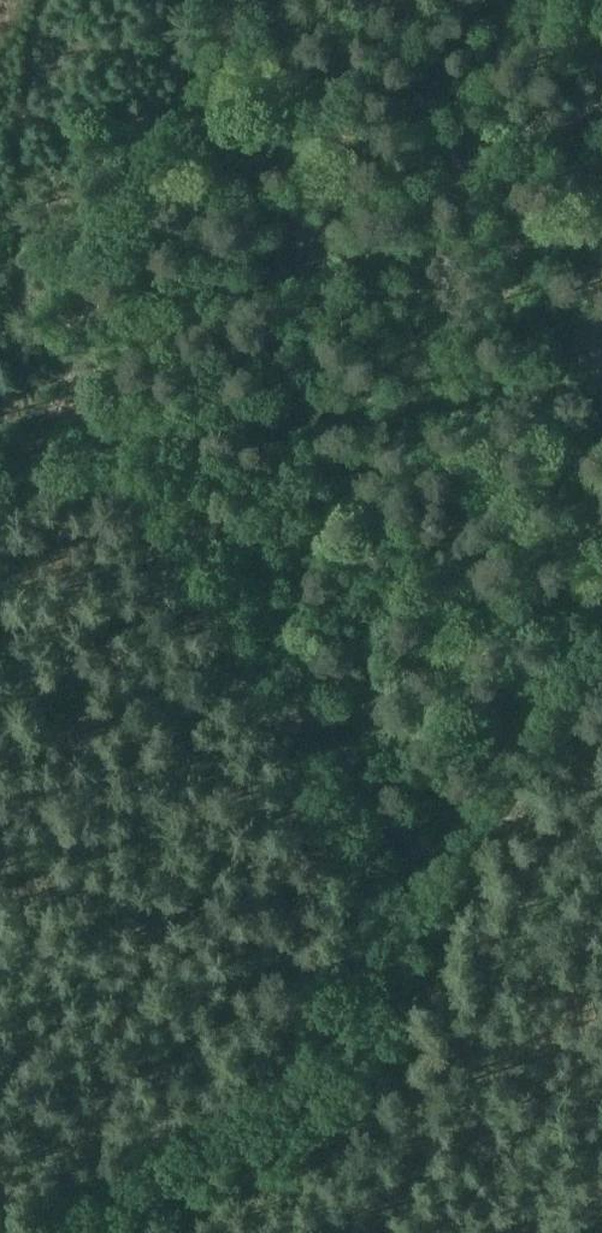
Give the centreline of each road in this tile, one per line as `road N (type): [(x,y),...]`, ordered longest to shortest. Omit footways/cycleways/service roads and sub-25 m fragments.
road 1 (track): [(601,637),(468,802),(411,896),(316,1098),(284,1126),(85,1232)]
road 2 (track): [(411,896),(316,726),(218,523),(183,483),(140,452),(108,446),(0,461)]
road 3 (track): [(108,446),(116,414),(76,253),(86,224),(195,144),(225,76),(224,0)]

